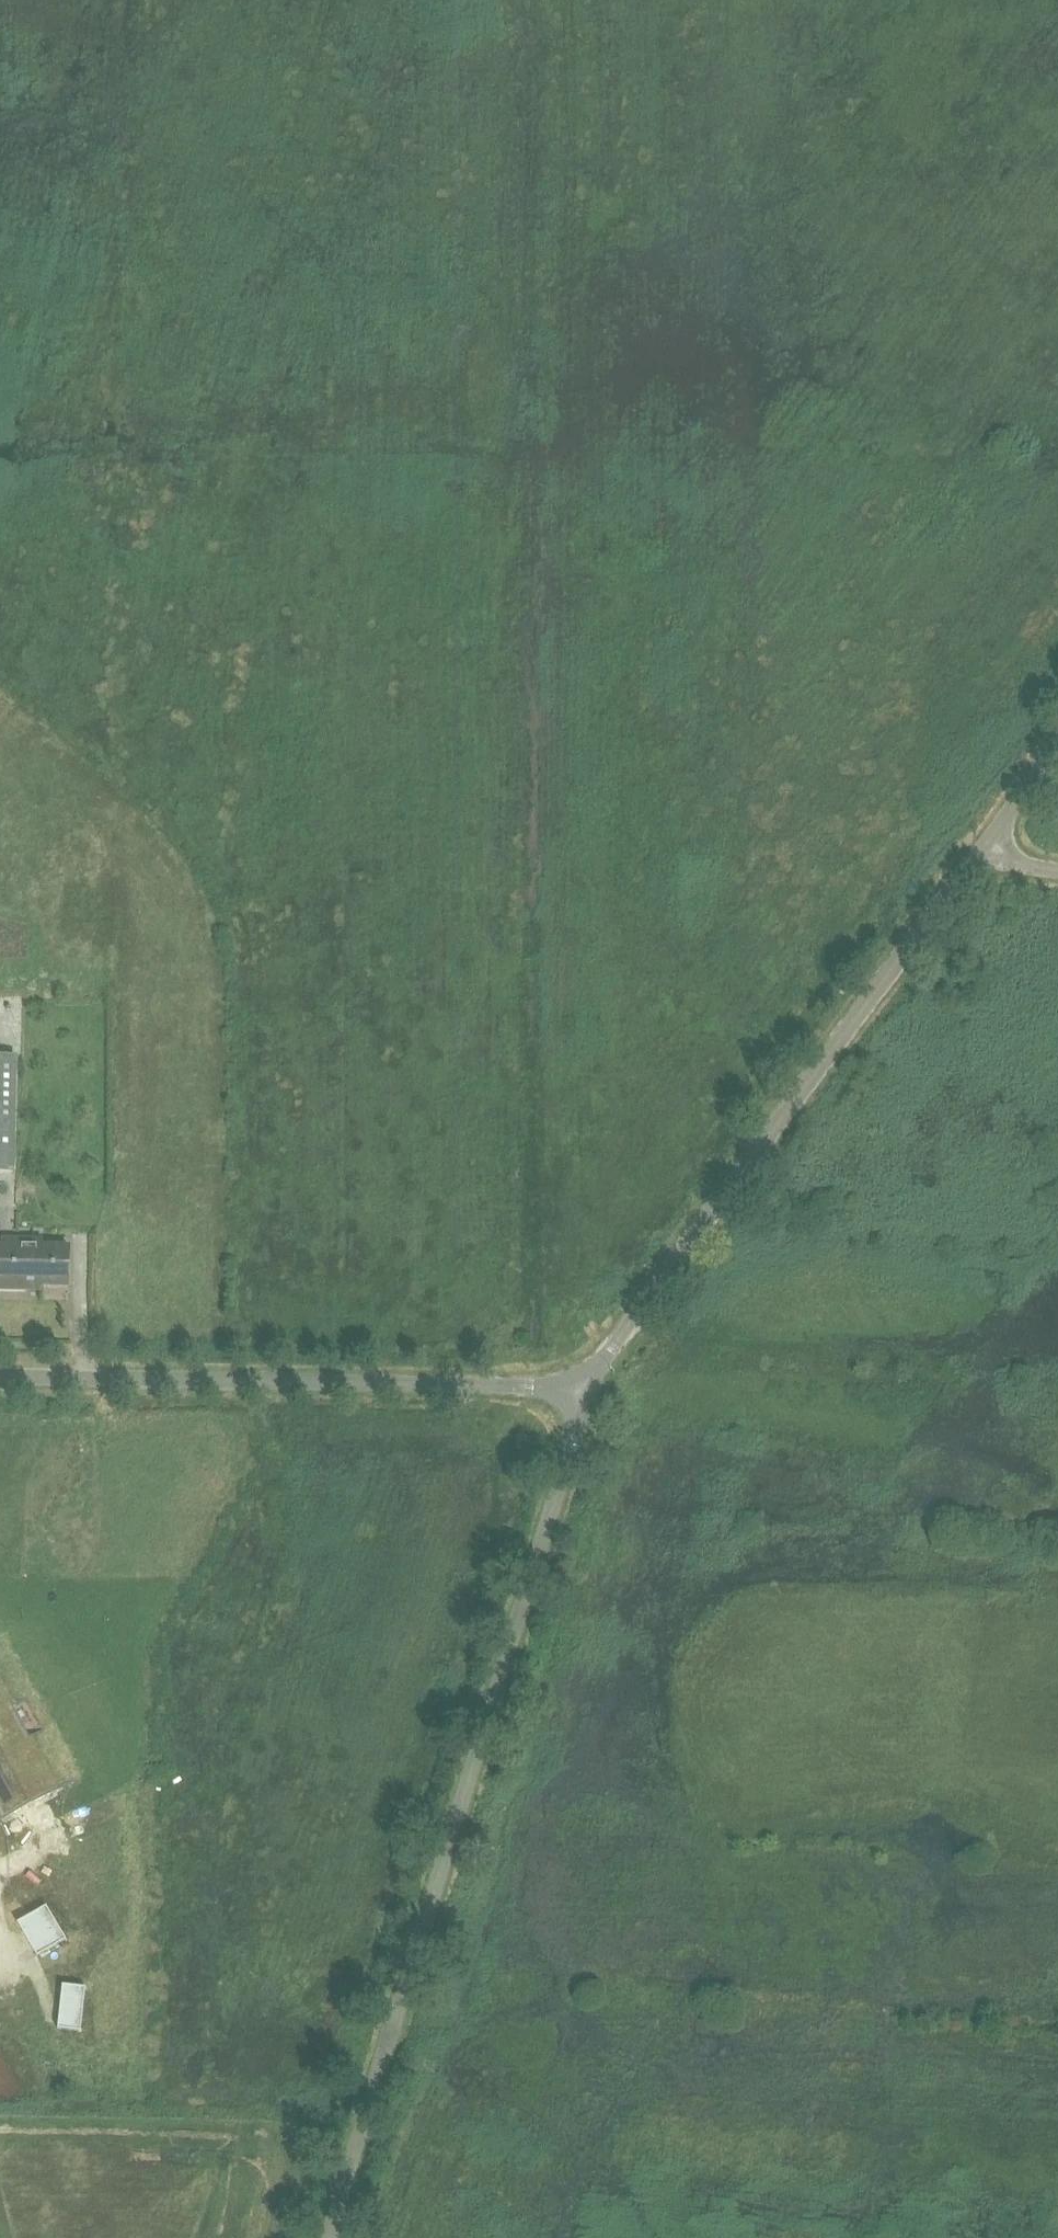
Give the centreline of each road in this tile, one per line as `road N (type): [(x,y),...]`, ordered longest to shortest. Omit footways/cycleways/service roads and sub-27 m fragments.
road 1 (unclassified): [(330,2237),(589,1390)]
road 2 (unclassified): [(589,1390),(714,1208),(985,849)]
road 3 (unclassified): [(589,1390),(0,1377)]
road 4 (unclassified): [(985,849),(1057,750)]

